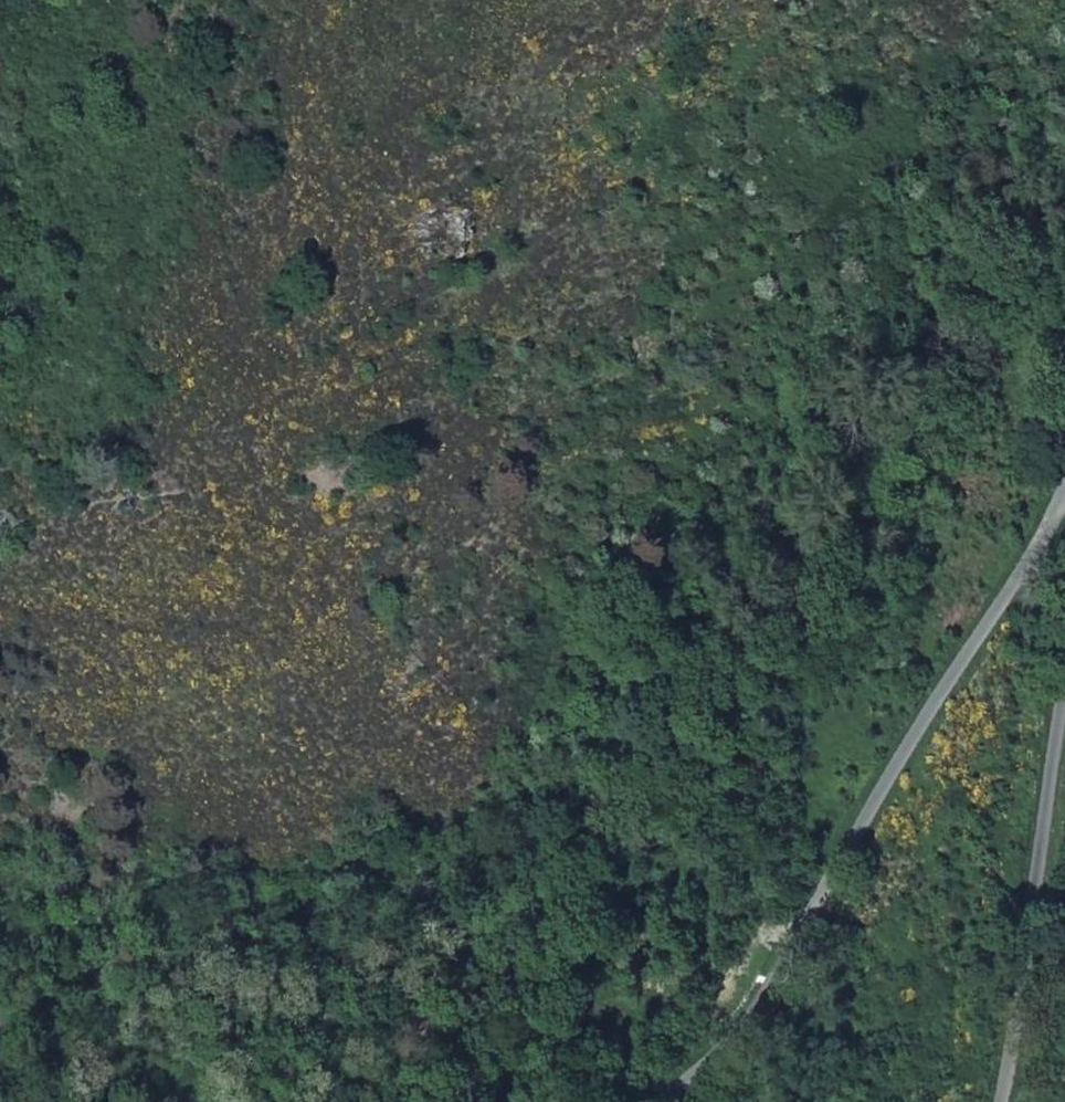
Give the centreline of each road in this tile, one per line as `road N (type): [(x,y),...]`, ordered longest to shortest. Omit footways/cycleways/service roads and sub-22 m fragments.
road 1 (unclassified): [(660,1101),(748,1023),(1064,497)]
road 2 (unclassified): [(1064,689),(998,1101)]

